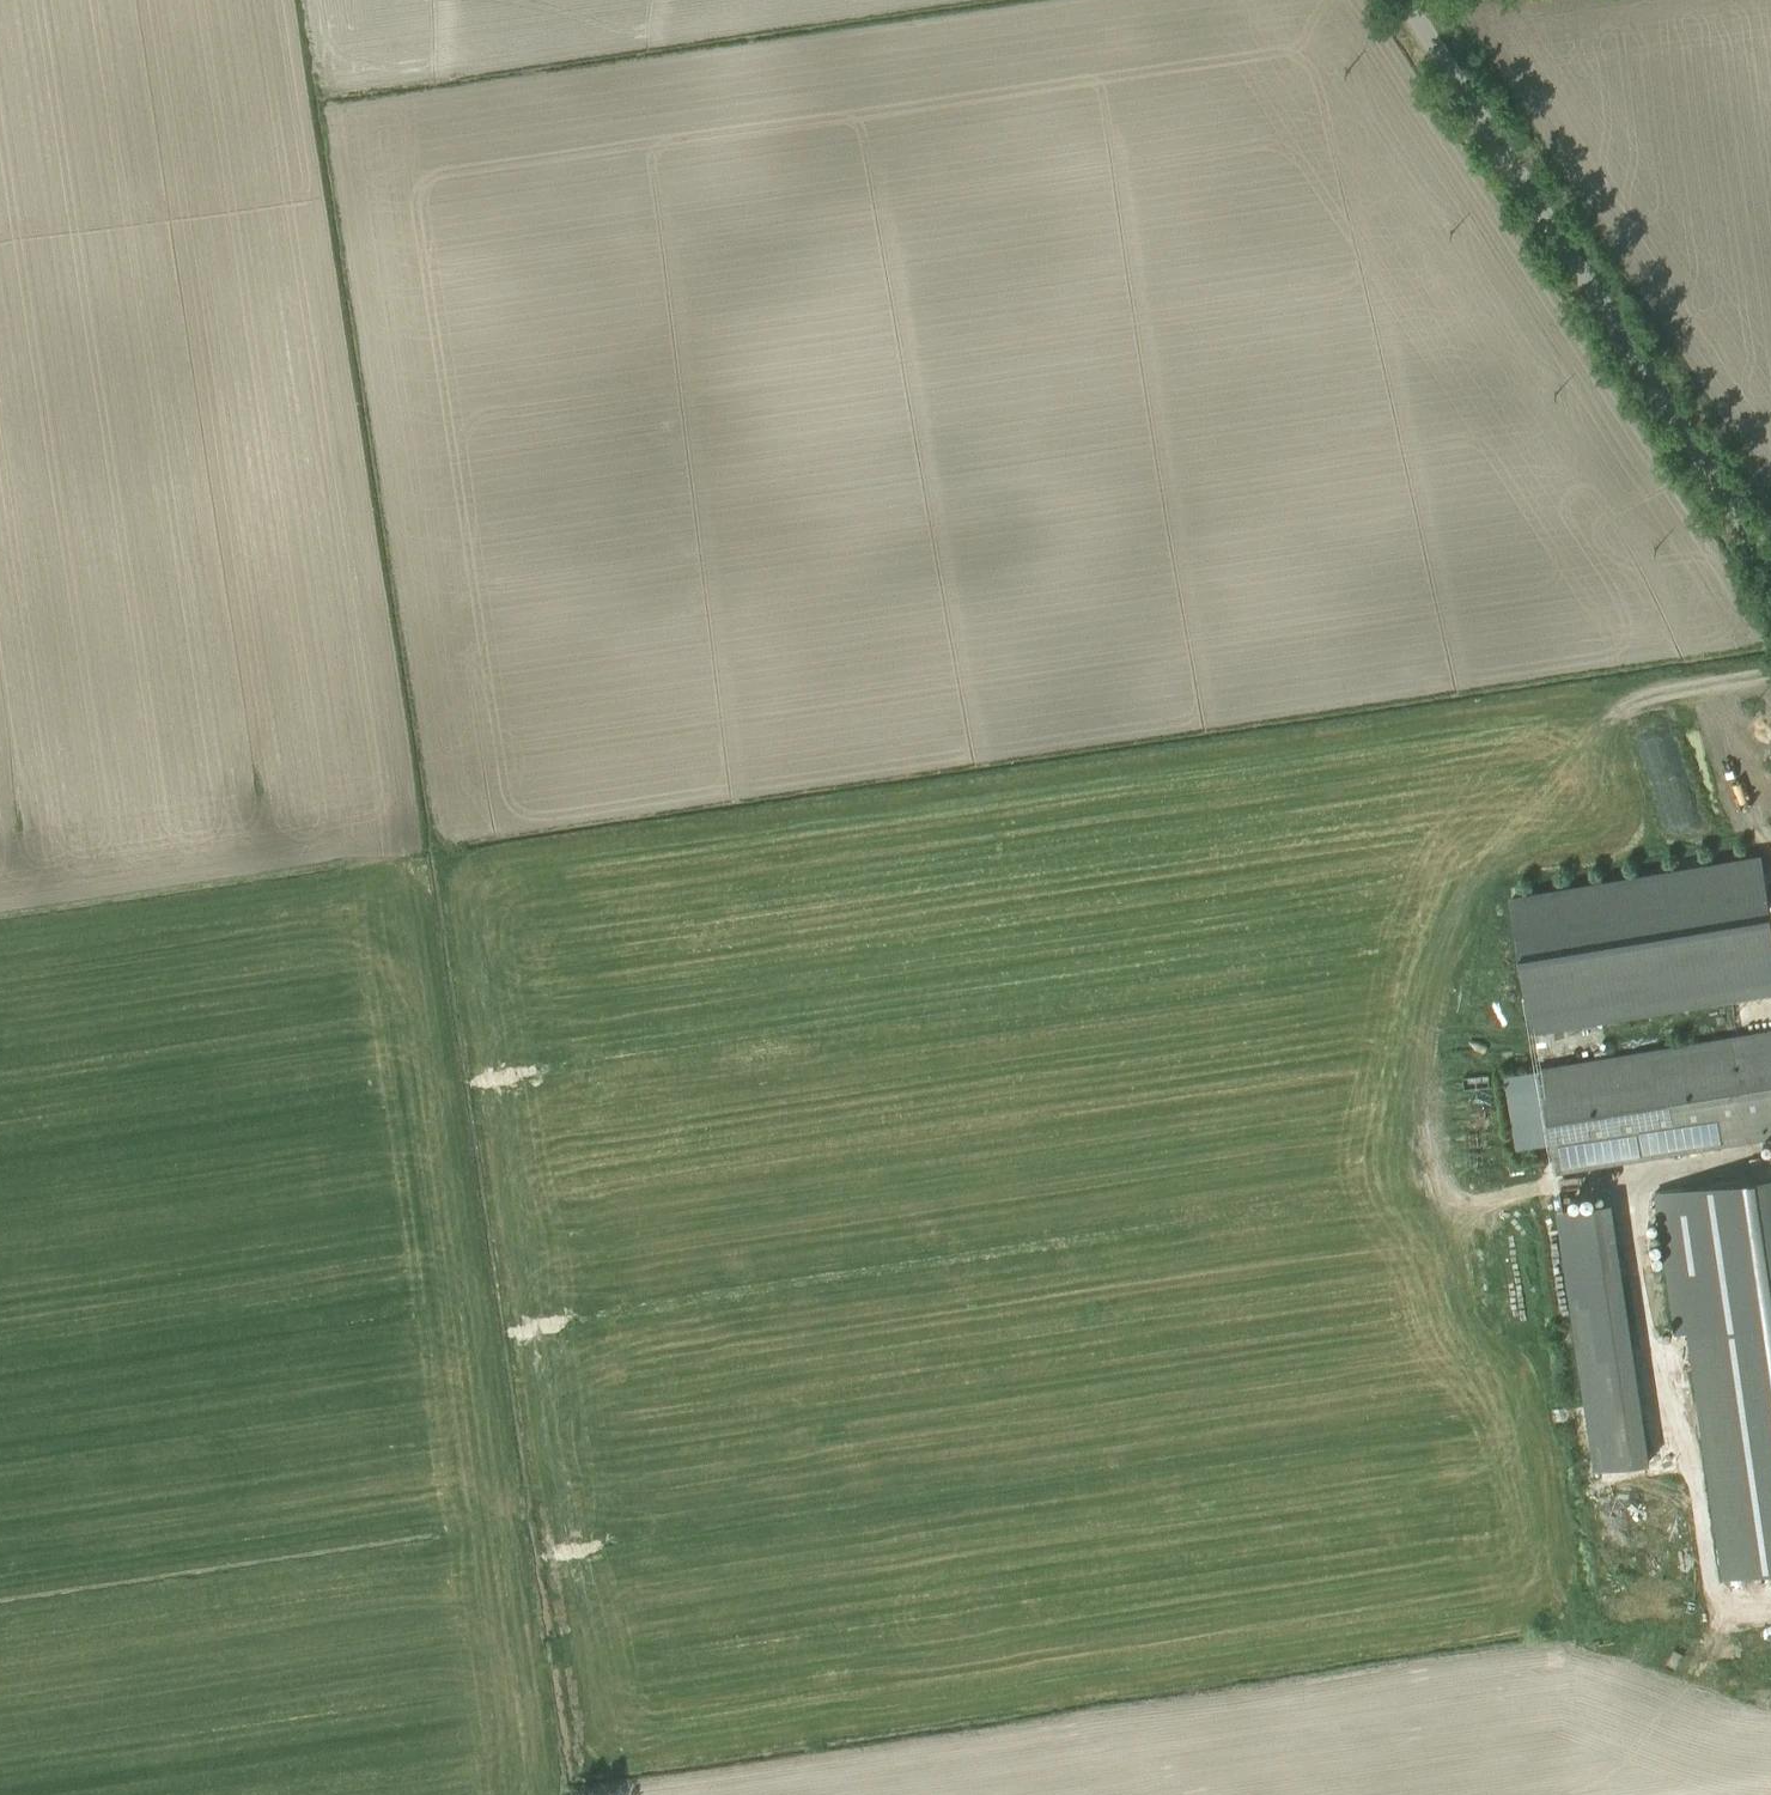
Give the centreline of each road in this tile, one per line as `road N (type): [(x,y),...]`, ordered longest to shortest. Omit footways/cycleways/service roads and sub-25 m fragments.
road 1 (unclassified): [(1403,0),(1770,568)]
road 2 (track): [(551,1794),(531,1669),(560,1652)]

